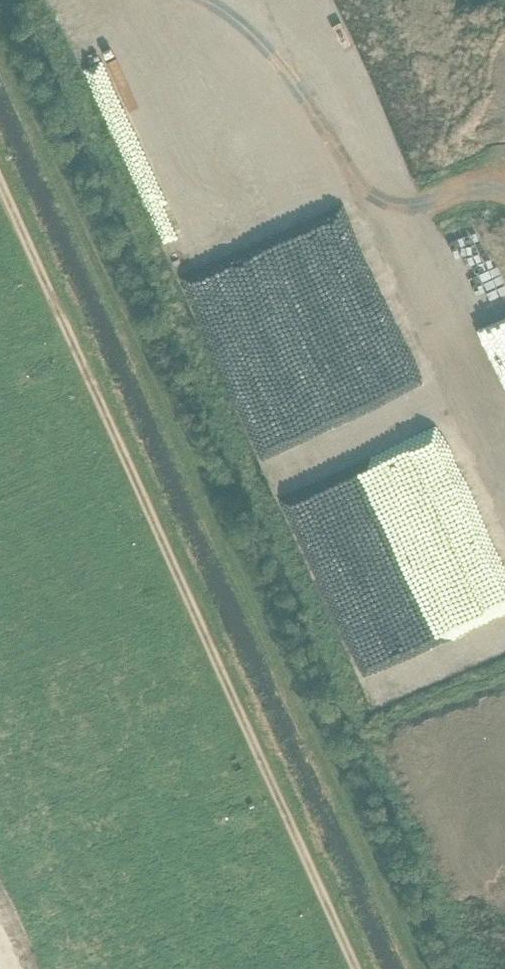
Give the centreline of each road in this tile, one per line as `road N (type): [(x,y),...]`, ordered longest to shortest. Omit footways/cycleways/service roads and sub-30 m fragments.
road 1 (track): [(0,180),(358,968)]

